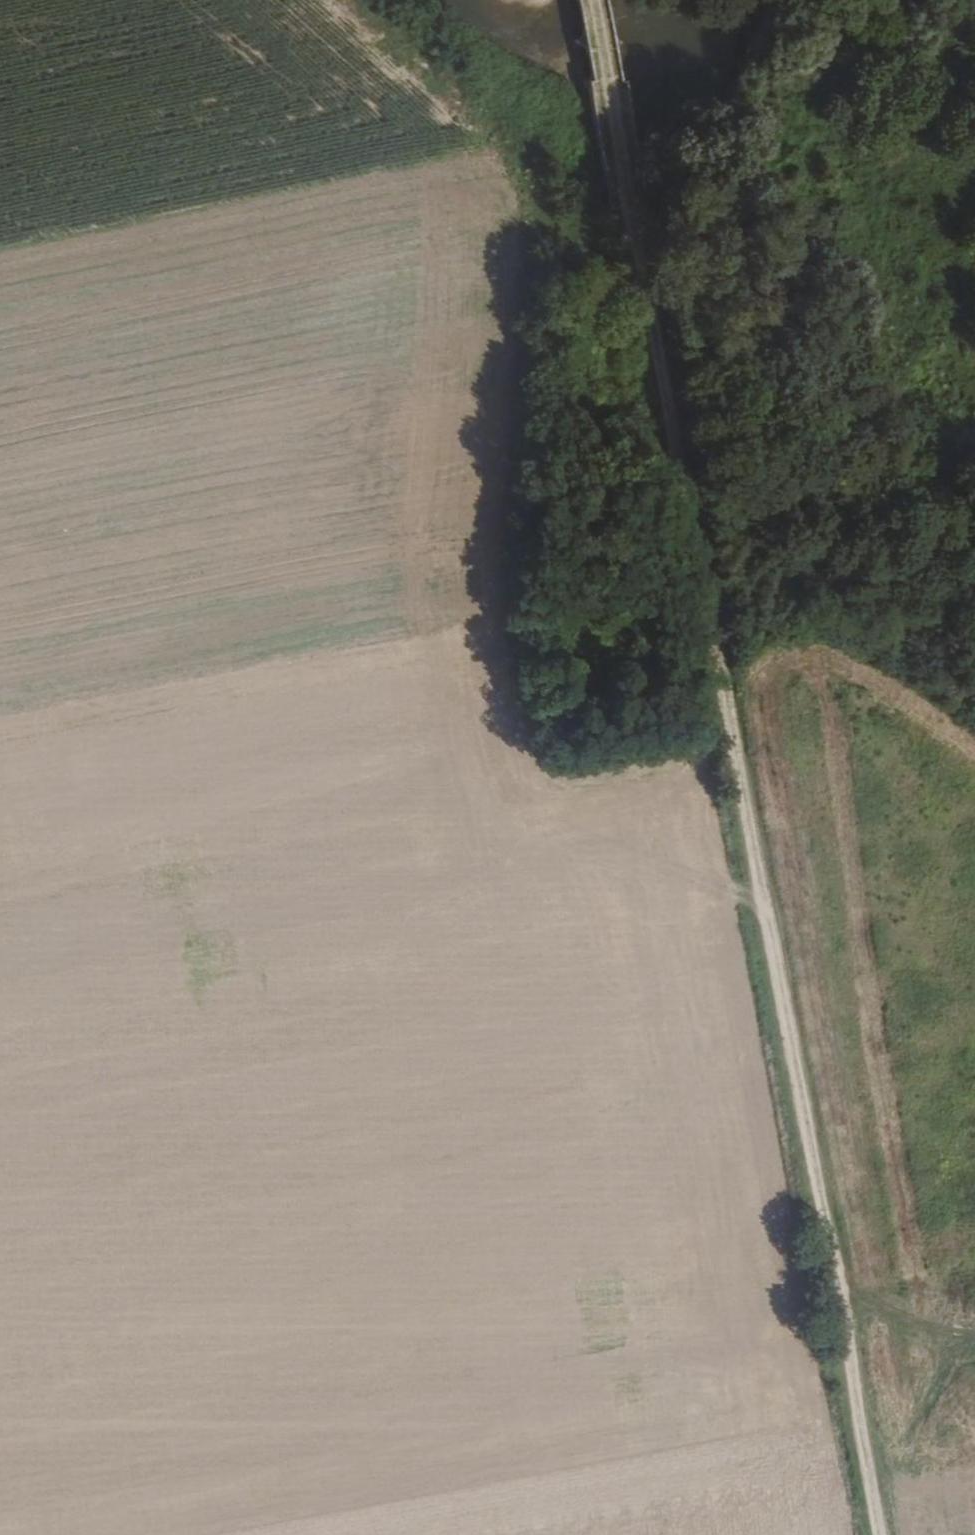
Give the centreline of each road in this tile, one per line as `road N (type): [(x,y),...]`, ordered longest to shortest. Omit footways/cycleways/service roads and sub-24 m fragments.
road 1 (track): [(883,1534),(735,755),(636,291),(589,0)]

